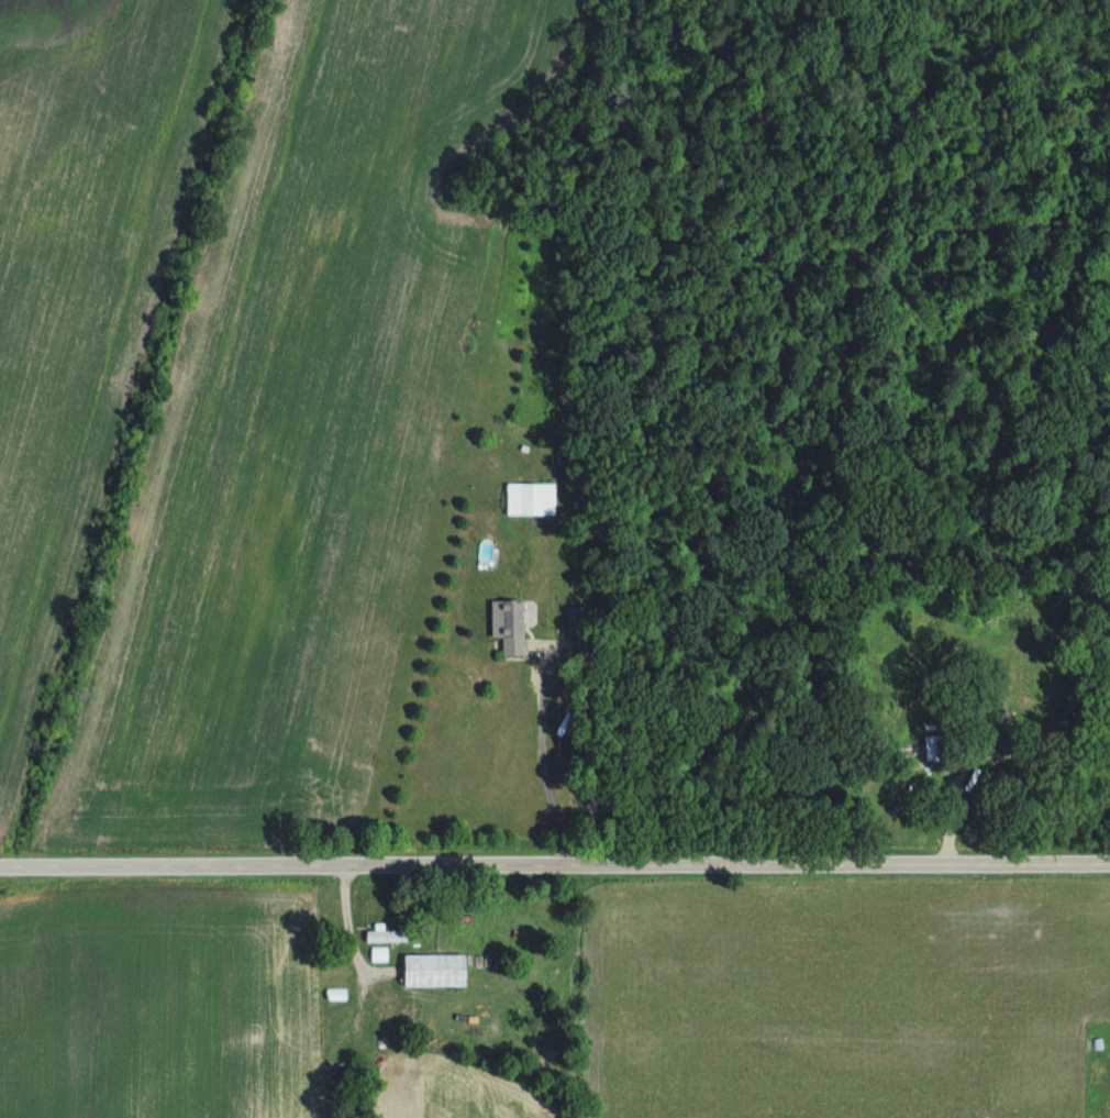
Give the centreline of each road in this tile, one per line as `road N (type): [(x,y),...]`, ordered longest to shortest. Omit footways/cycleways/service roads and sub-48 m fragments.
road 1 (tertiary): [(1109,860),(0,863)]

